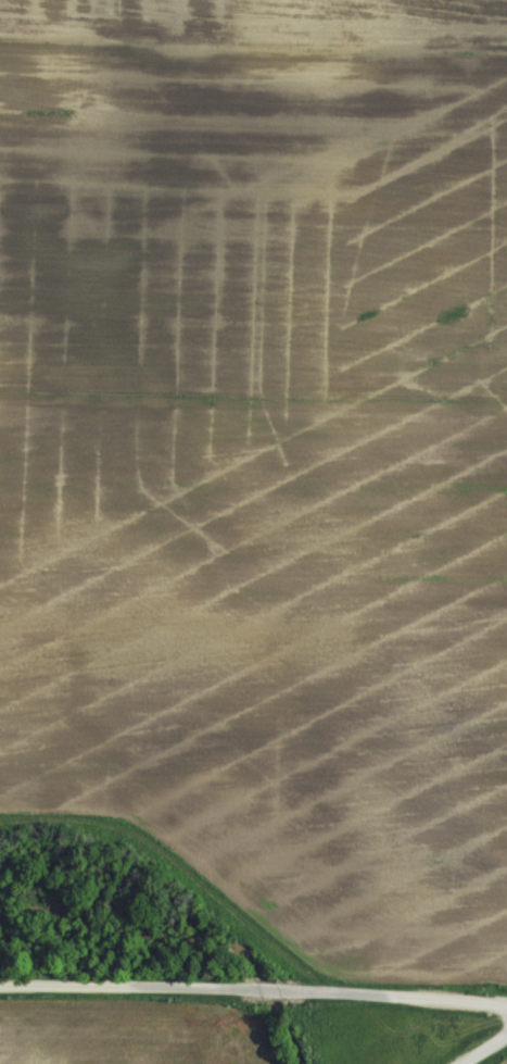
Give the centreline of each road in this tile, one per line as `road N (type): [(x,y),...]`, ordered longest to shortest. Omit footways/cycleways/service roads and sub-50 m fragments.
road 1 (residential): [(0,977),(200,975),(506,1000)]

